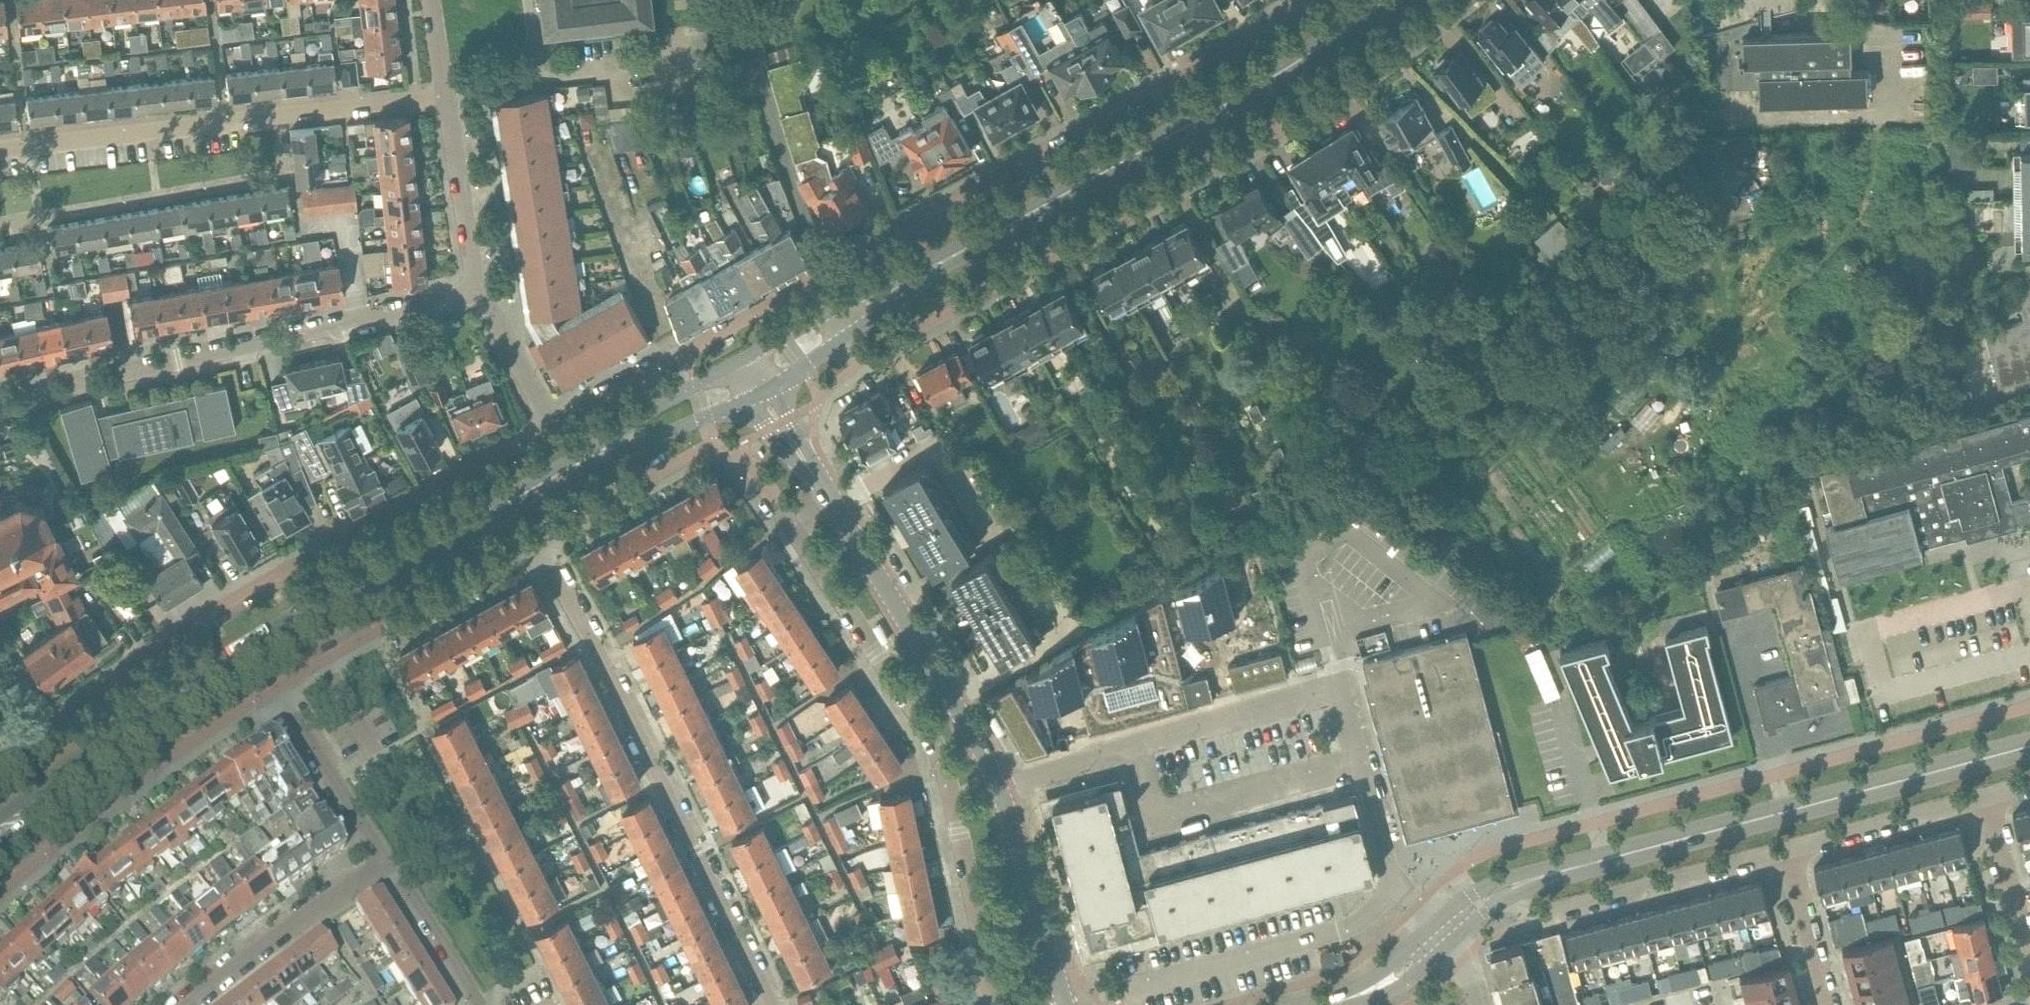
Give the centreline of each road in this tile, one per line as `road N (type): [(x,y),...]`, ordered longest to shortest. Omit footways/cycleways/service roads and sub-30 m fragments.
road 1 (residential): [(1306,0),(640,379)]
road 2 (residential): [(843,341),(870,358),(1397,54),(1469,0)]
road 3 (tertiary): [(829,497),(1000,789),(1065,1004)]
road 4 (residential): [(789,522),(943,761),(999,1004)]
road 5 (residential): [(771,1004),(539,540)]
road 6 (tertiary): [(954,256),(1265,82),(1387,0)]
road 7 (residential): [(0,403),(479,294)]
road 8 (tertiary): [(1566,871),(2029,747)]
road 9 (track): [(1882,133),(1882,169),(1870,204),(1782,316),(1648,442),(1632,468),(1630,497)]
road 10 (residential): [(553,427),(249,591),(158,651)]
road 11 (residential): [(0,151),(446,97)]
road 12 (tertiary): [(548,481),(186,689)]
road 13 (residential): [(0,893),(76,828),(278,686)]
road 14 (residential): [(539,540),(717,445),(741,454),(789,522)]
road 15 (residential): [(278,686),(539,540)]
road 16 (residential): [(1535,918),(1787,851)]
road 17 (residential): [(188,1004),(386,860)]
road 18 (tertiary): [(548,481),(749,401)]
road 19 (residential): [(1787,851),(1986,798)]
road 20 (residential): [(386,860),(278,686)]
road 21 (residential): [(479,294),(446,97)]
road 22 (residential): [(158,651),(0,769)]
road 23 (residential): [(479,1004),(386,860)]
road 24 (residential): [(1986,798),(2029,958)]
road 25 (residential): [(1829,1004),(1787,851)]
road 26 (tertiary): [(680,394),(548,481)]
road 27 (residential): [(553,427),(479,294)]
road 28 (tertiary): [(67,775),(186,689)]
road 29 (tertiary): [(1566,871),(1504,880),(1435,925)]
road 30 (tertiary): [(843,341),(954,256)]
road 31 (tertiary): [(954,256),(832,313)]
road 32 (tertiary): [(1348,1000),(1398,990),(1453,943)]

